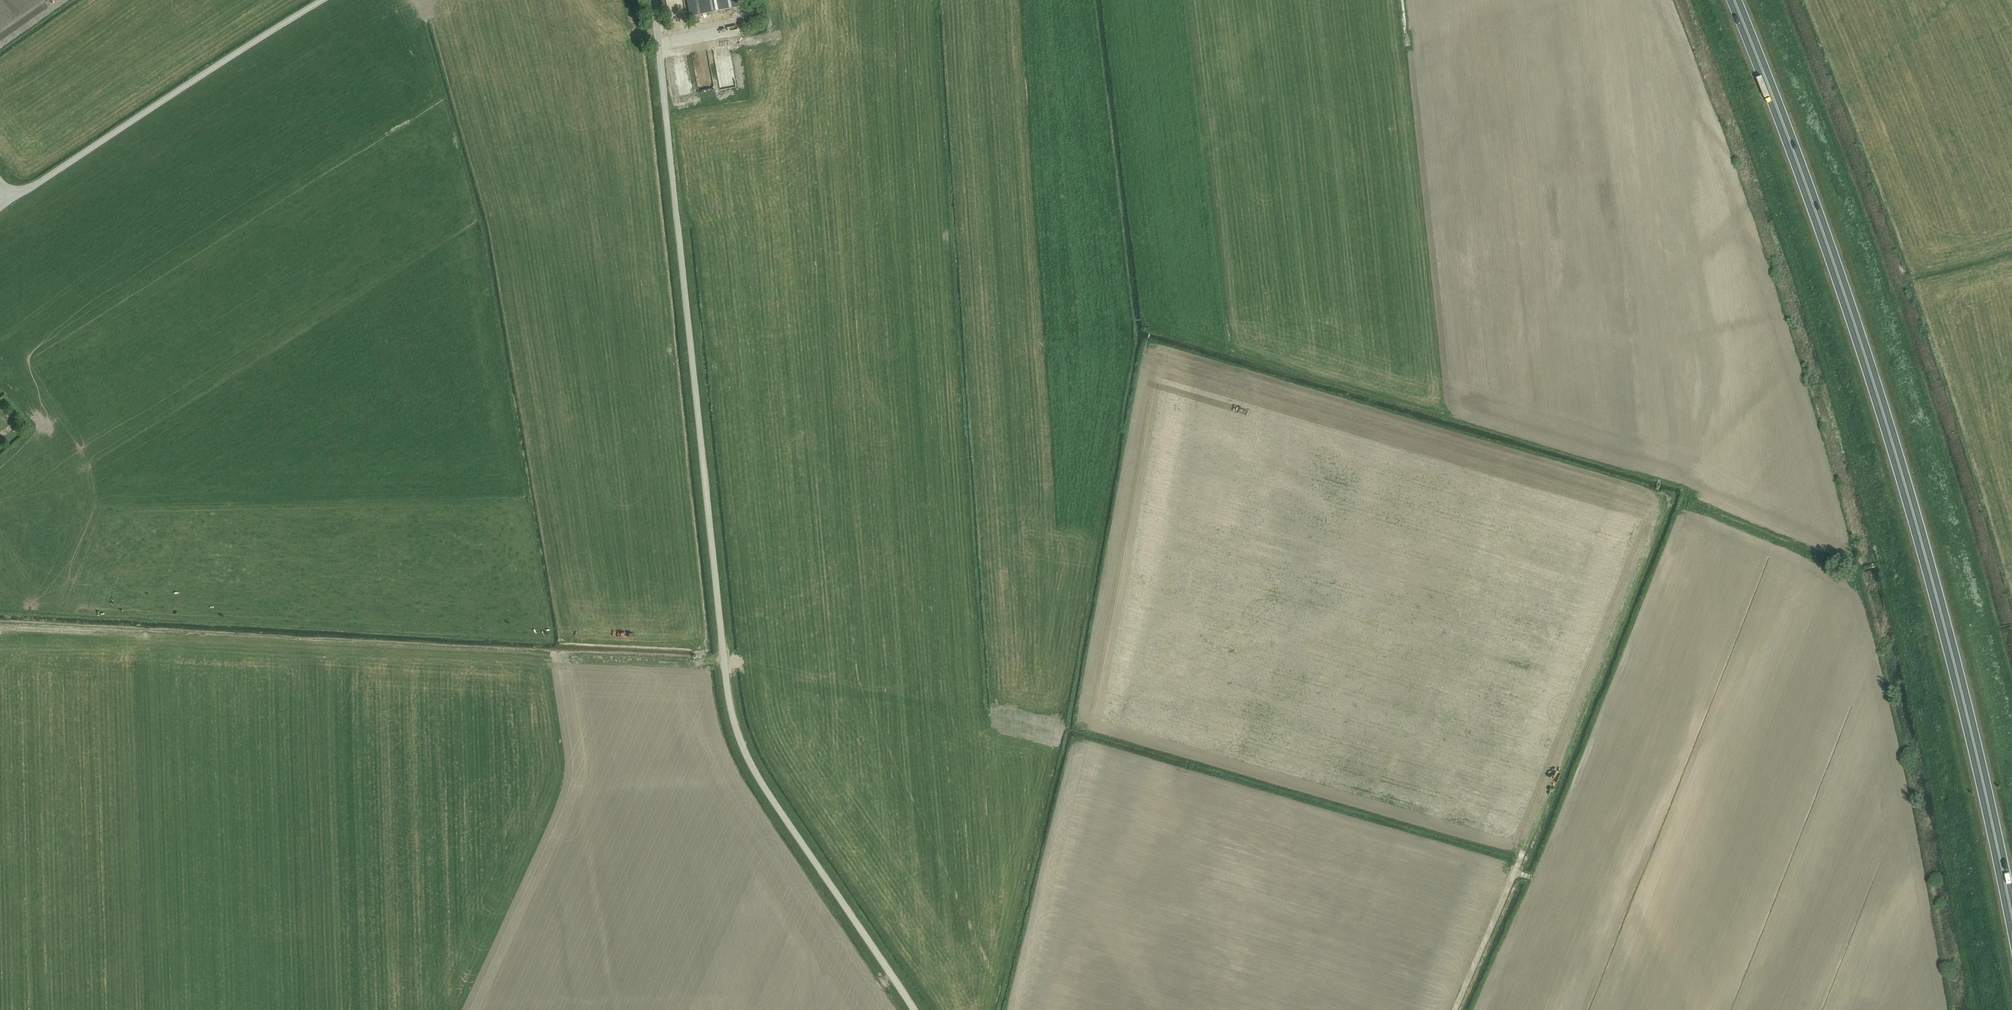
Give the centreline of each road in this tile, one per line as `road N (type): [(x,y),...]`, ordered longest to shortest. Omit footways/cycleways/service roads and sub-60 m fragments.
road 1 (unclassified): [(915,1009),(748,759),(729,705),(654,0)]
road 2 (trunk): [(2011,912),(1908,473),(1736,0)]
road 3 (unclassified): [(11,200),(325,0)]

